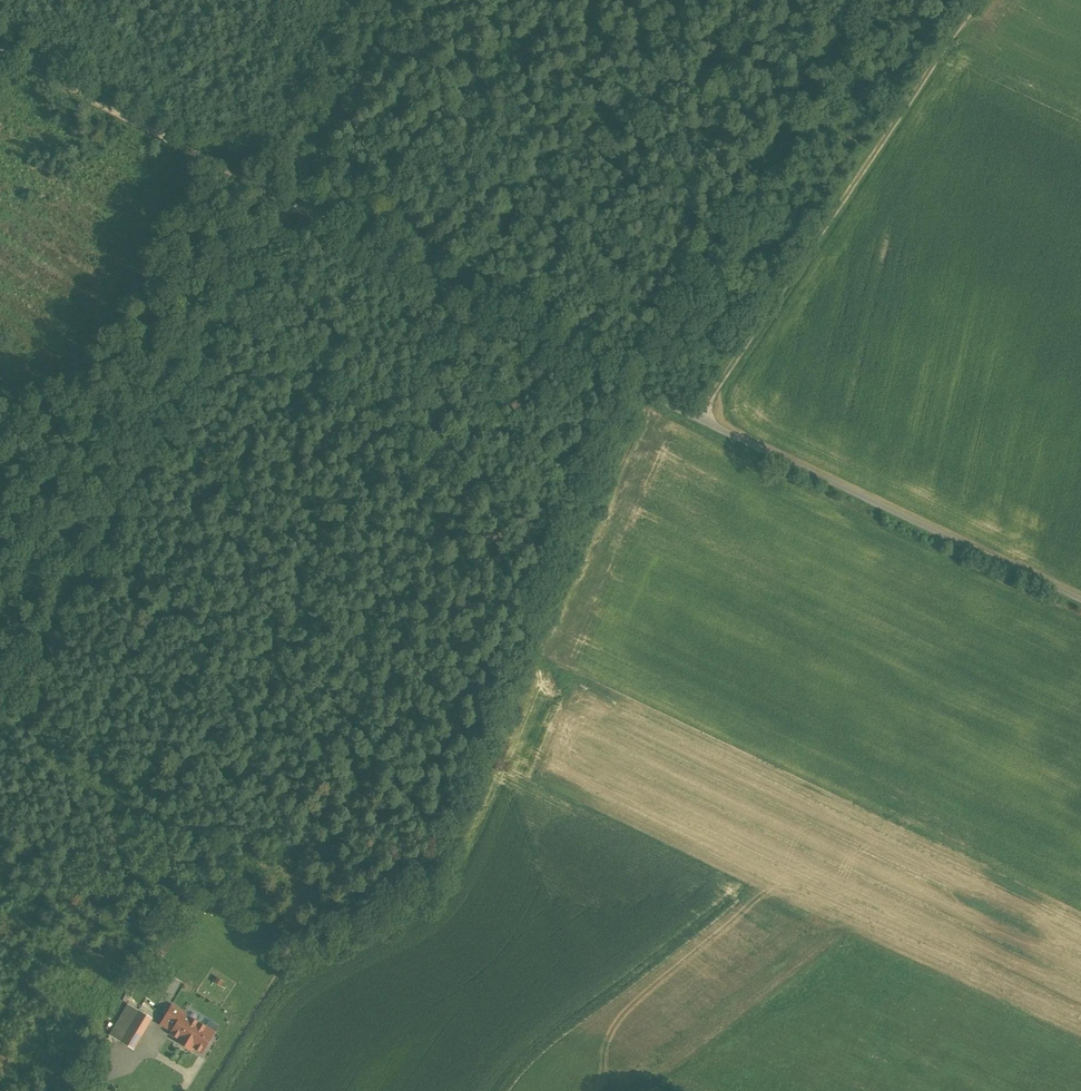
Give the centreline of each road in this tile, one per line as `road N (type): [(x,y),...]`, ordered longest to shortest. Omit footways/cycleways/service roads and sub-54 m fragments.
road 1 (track): [(0,713),(409,0)]
road 2 (track): [(297,189),(540,309),(796,458)]
road 3 (unclassified): [(1080,596),(796,458)]

